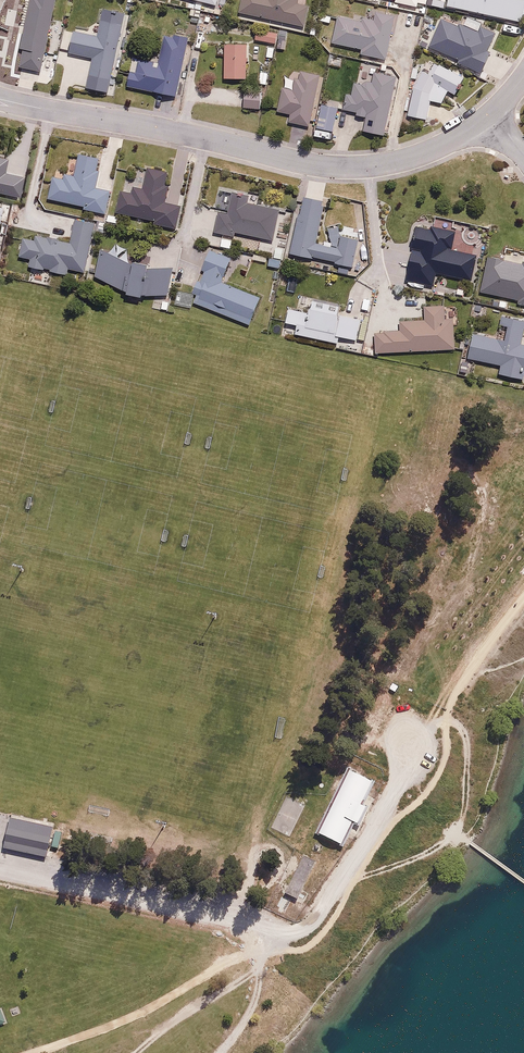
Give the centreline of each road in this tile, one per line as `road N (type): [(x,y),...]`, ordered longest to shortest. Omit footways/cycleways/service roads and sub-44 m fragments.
road 1 (residential): [(0,99),(341,166),(433,150),(491,115)]
road 2 (track): [(354,879),(434,850),(462,822),(467,752),(458,724),(447,718),(401,748)]
road 3 (track): [(135,1052),(257,969)]
road 4 (track): [(217,1052),(249,995),(262,935)]

